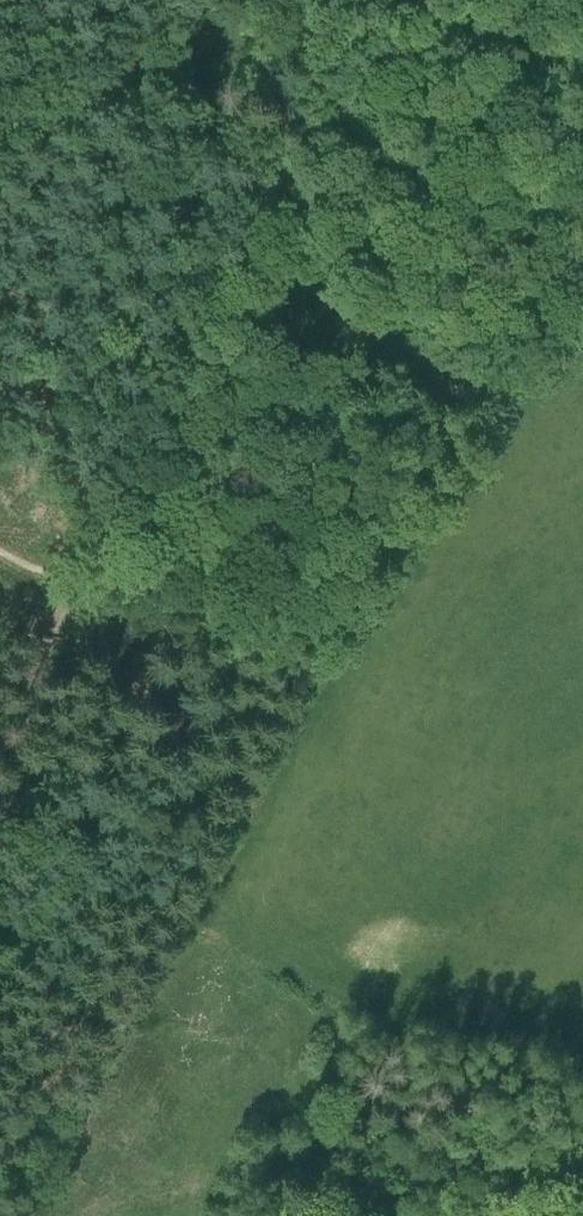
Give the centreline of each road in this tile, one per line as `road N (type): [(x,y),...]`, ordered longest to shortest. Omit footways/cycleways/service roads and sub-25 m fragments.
road 1 (track): [(461,0),(334,121),(61,620),(0,821)]

